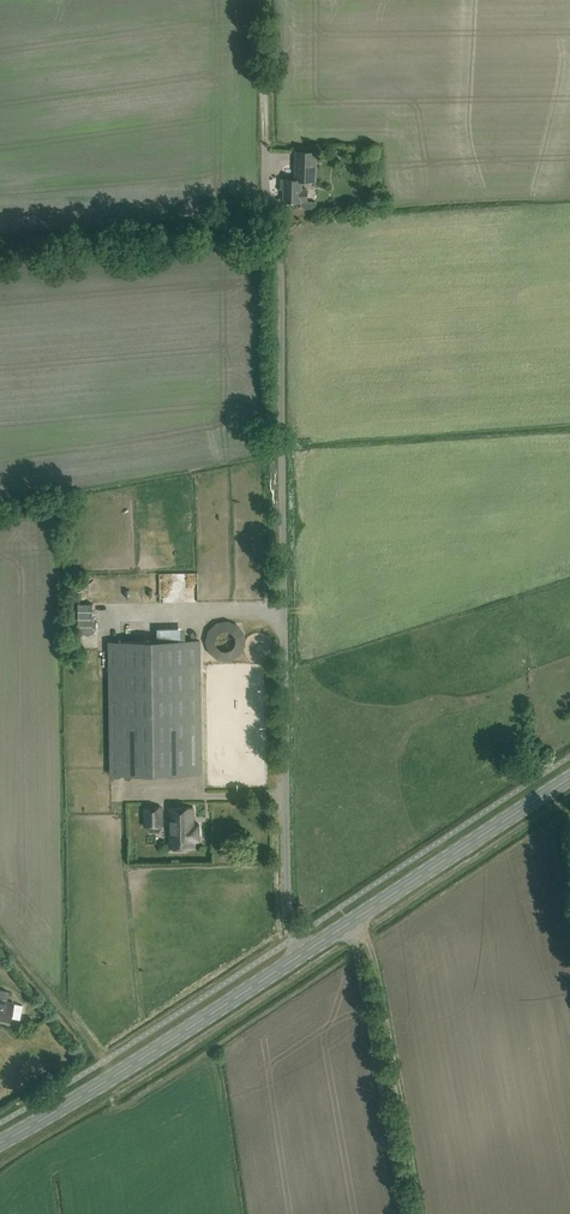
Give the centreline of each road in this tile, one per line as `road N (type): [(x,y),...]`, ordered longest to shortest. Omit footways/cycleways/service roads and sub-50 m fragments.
road 1 (unclassified): [(299,956),(288,882),(280,263),(271,215)]
road 2 (track): [(0,240),(271,215),(264,177),(264,0)]
road 3 (secondary): [(0,1143),(299,956)]
road 4 (secondary): [(299,956),(569,778)]

